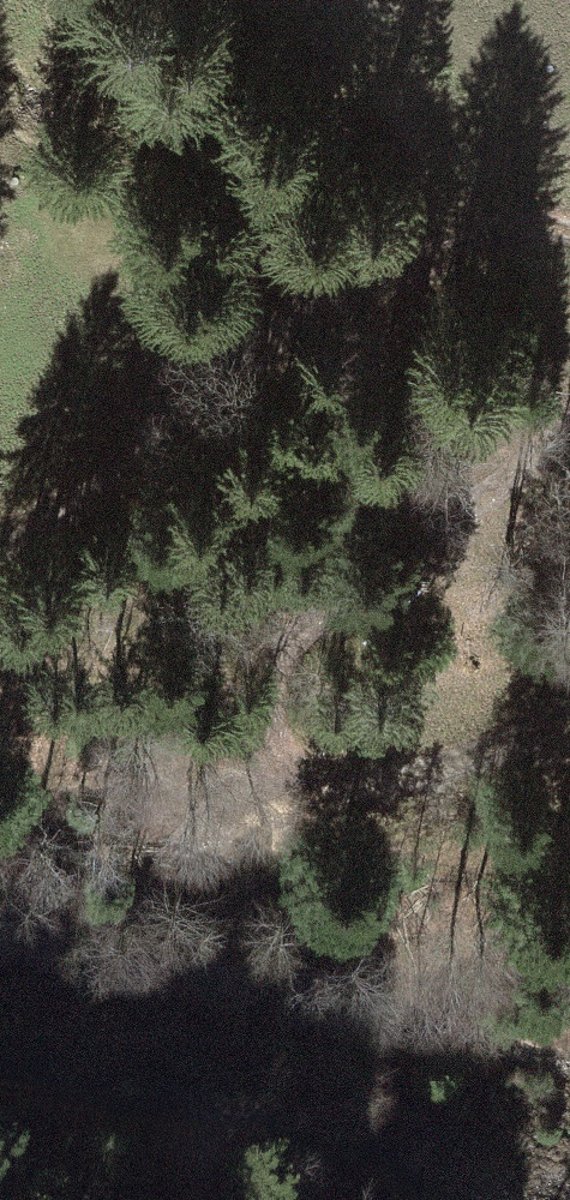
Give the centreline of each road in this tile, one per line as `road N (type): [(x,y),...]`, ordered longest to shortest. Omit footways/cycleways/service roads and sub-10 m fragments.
road 1 (track): [(569,700),(389,780),(339,786),(282,768),(260,709),(285,639),(445,530),(569,428)]
road 2 (track): [(569,237),(549,227),(456,243),(0,540)]
road 3 (track): [(282,768),(0,864)]

